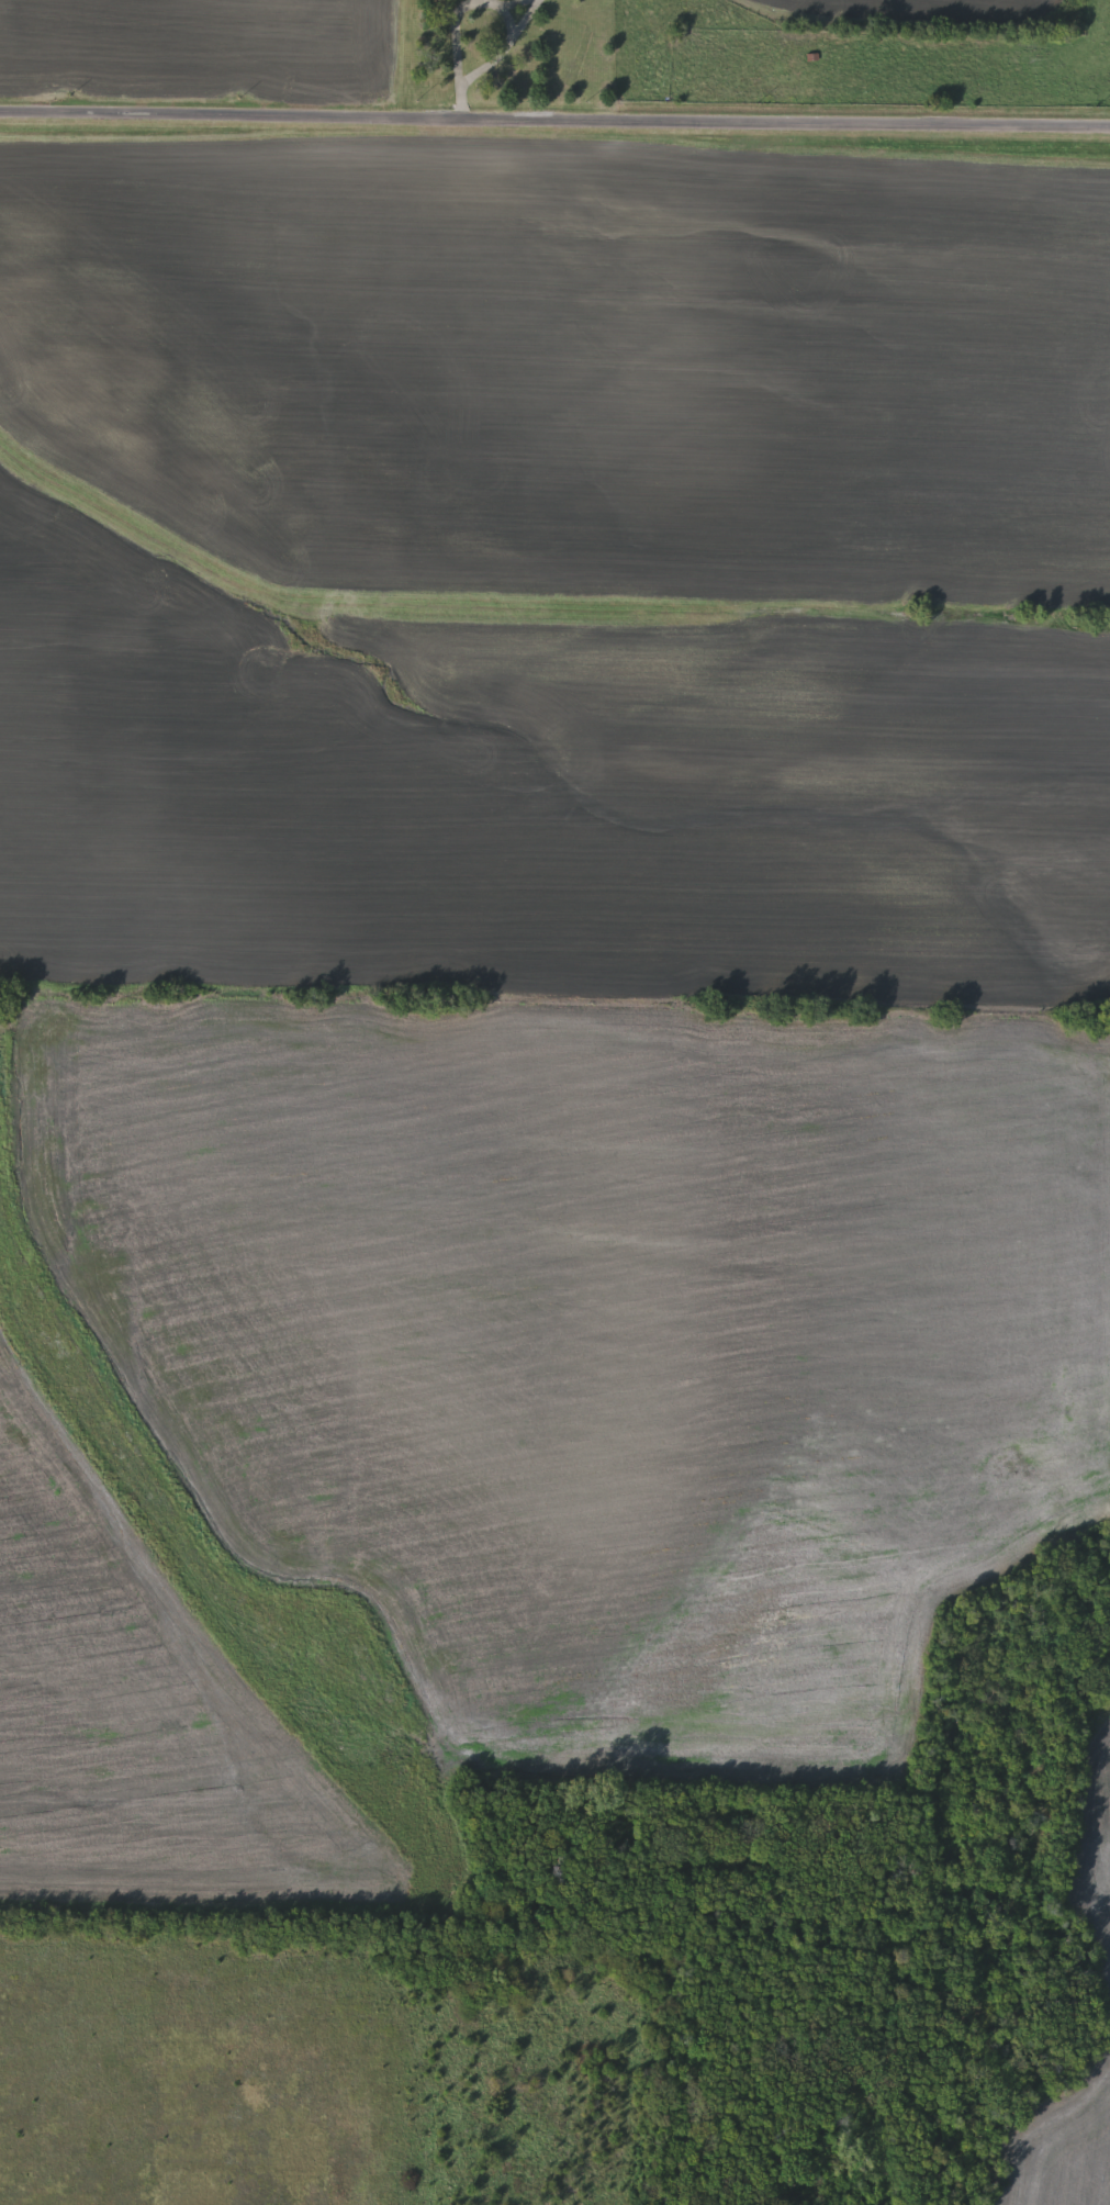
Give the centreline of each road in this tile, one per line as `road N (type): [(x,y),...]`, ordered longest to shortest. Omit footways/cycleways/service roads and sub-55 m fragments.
road 1 (residential): [(1109,133),(0,116)]

